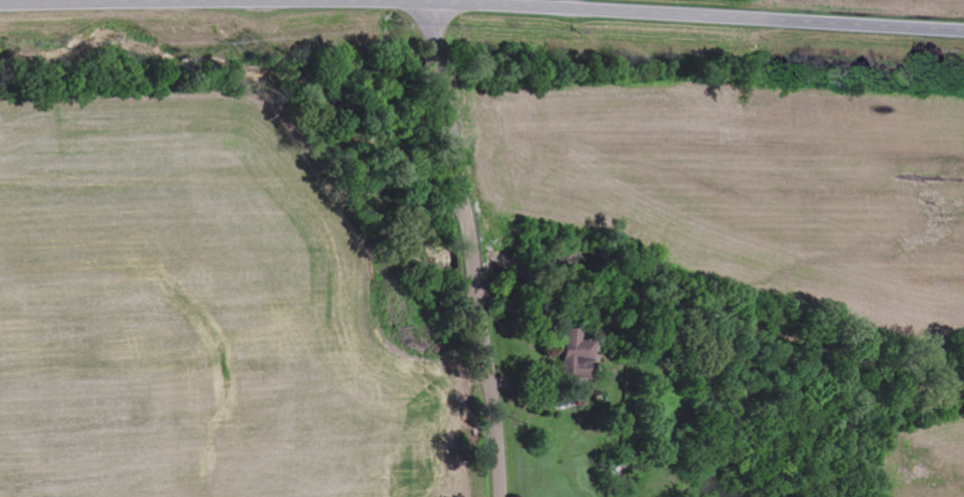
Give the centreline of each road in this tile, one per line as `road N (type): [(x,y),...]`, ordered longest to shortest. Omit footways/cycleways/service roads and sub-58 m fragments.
road 1 (secondary): [(214,0),(572,7),(963,28)]
road 2 (tertiary): [(446,88),(493,385),(501,496)]
road 3 (secondary): [(0,4),(133,0)]

